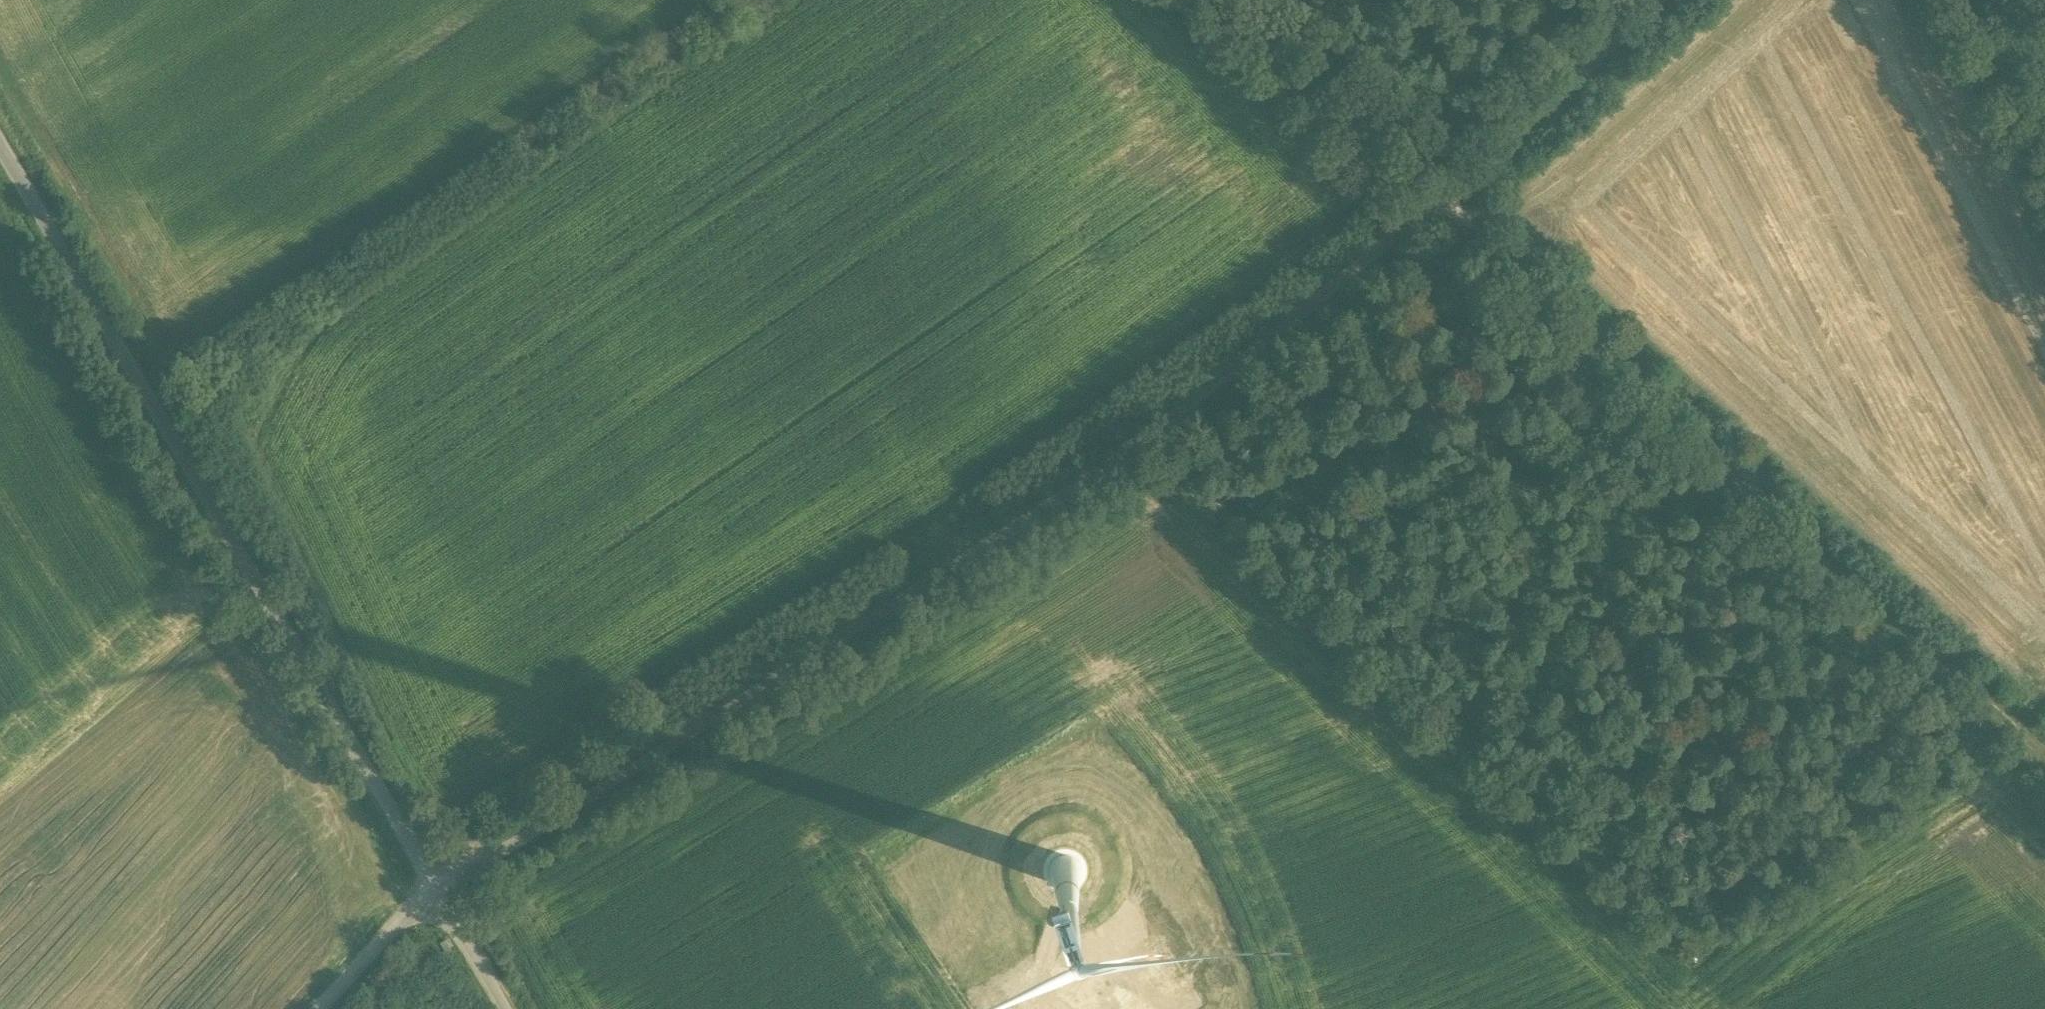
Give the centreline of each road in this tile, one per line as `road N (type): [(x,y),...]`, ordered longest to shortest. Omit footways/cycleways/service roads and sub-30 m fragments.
road 1 (unclassified): [(437,893),(1121,459),(1440,203)]
road 2 (unclassified): [(437,893),(0,145)]
road 3 (track): [(1440,203),(2044,751)]
road 4 (track): [(1663,0),(1440,203)]
road 5 (track): [(1440,203),(1226,0)]
road 6 (track): [(437,893),(406,914),(319,1008)]
road 7 (unclassified): [(503,1008),(437,893)]

